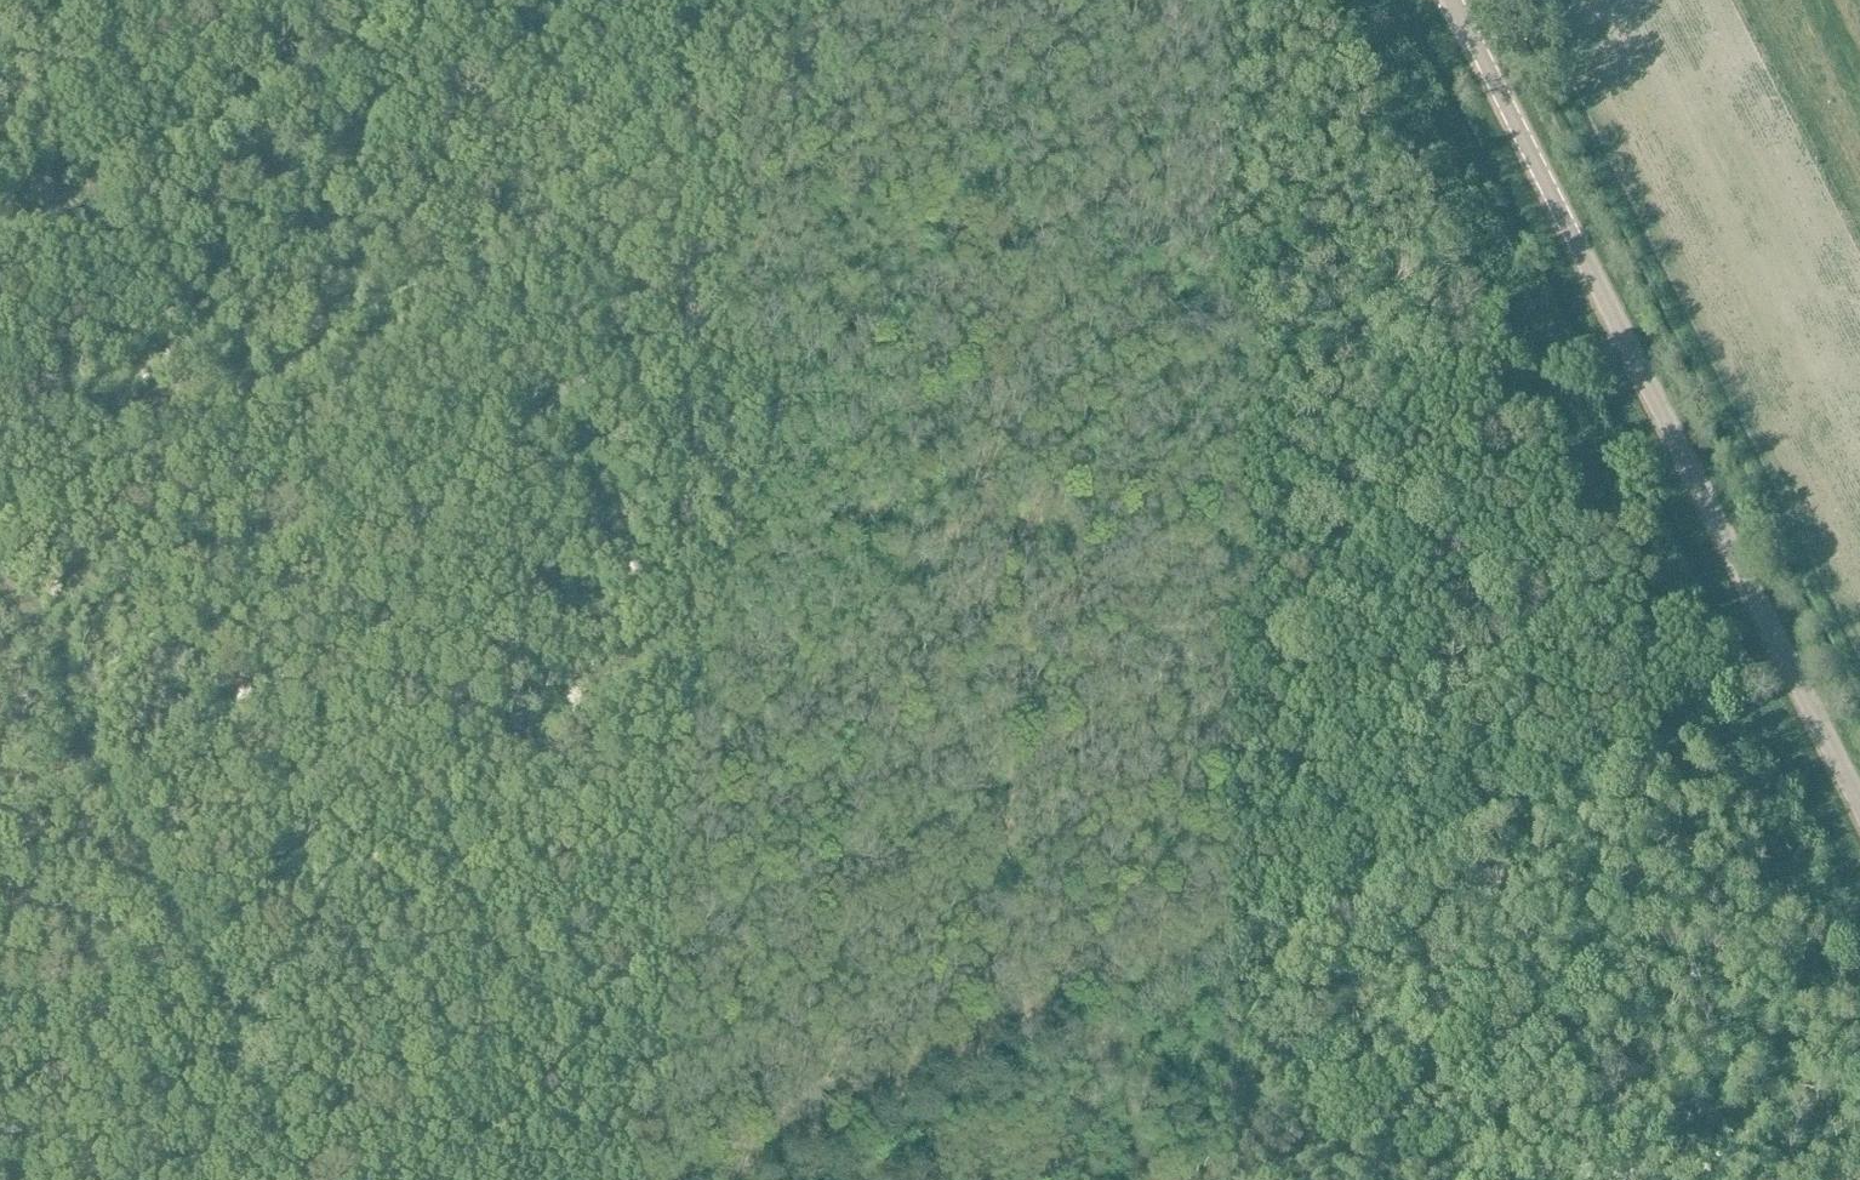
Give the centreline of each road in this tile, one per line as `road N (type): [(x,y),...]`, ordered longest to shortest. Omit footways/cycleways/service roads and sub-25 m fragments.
road 1 (tertiary): [(1859,803),(1455,0)]

